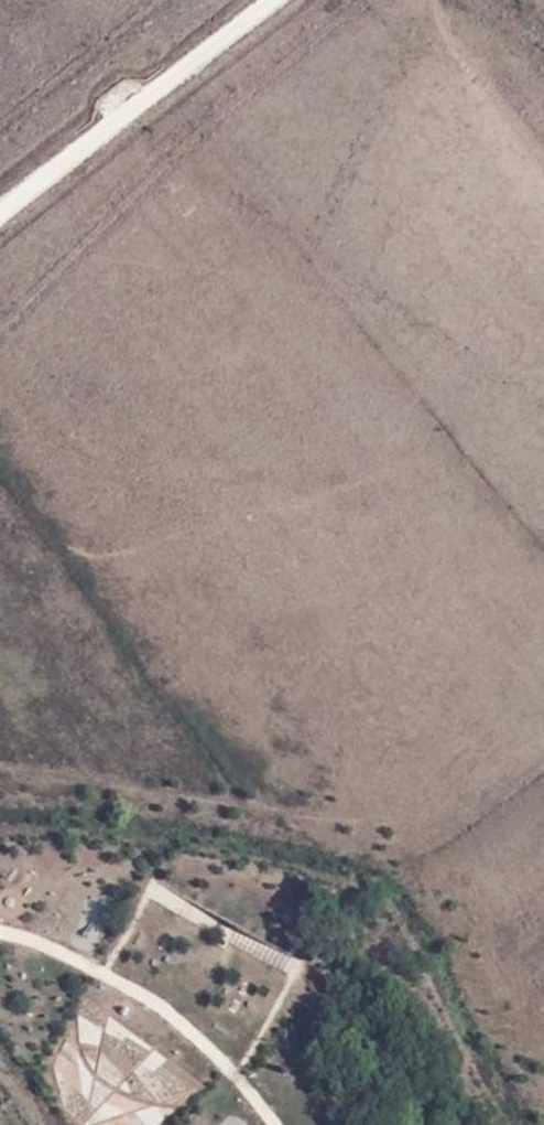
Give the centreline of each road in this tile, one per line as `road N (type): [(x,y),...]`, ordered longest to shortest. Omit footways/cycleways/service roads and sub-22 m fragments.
road 1 (track): [(0,217),(274,0)]

